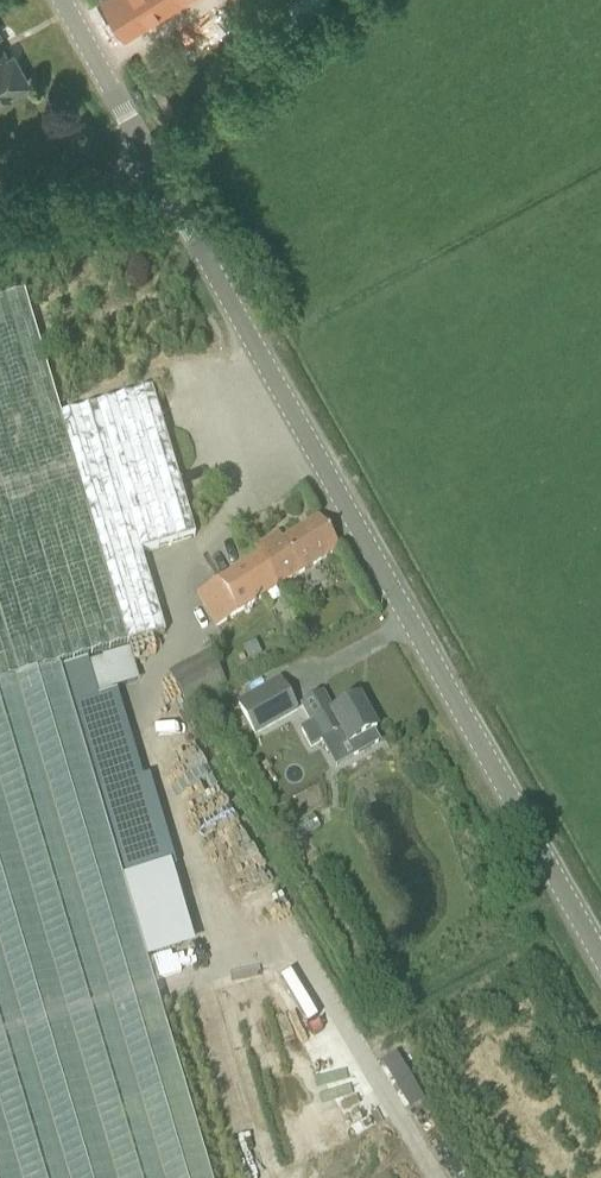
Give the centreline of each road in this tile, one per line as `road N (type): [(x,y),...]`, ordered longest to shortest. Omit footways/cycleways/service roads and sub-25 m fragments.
road 1 (unclassified): [(600,958),(152,169)]
road 2 (unclassified): [(152,169),(58,0)]
road 3 (unclassified): [(0,218),(152,169)]

